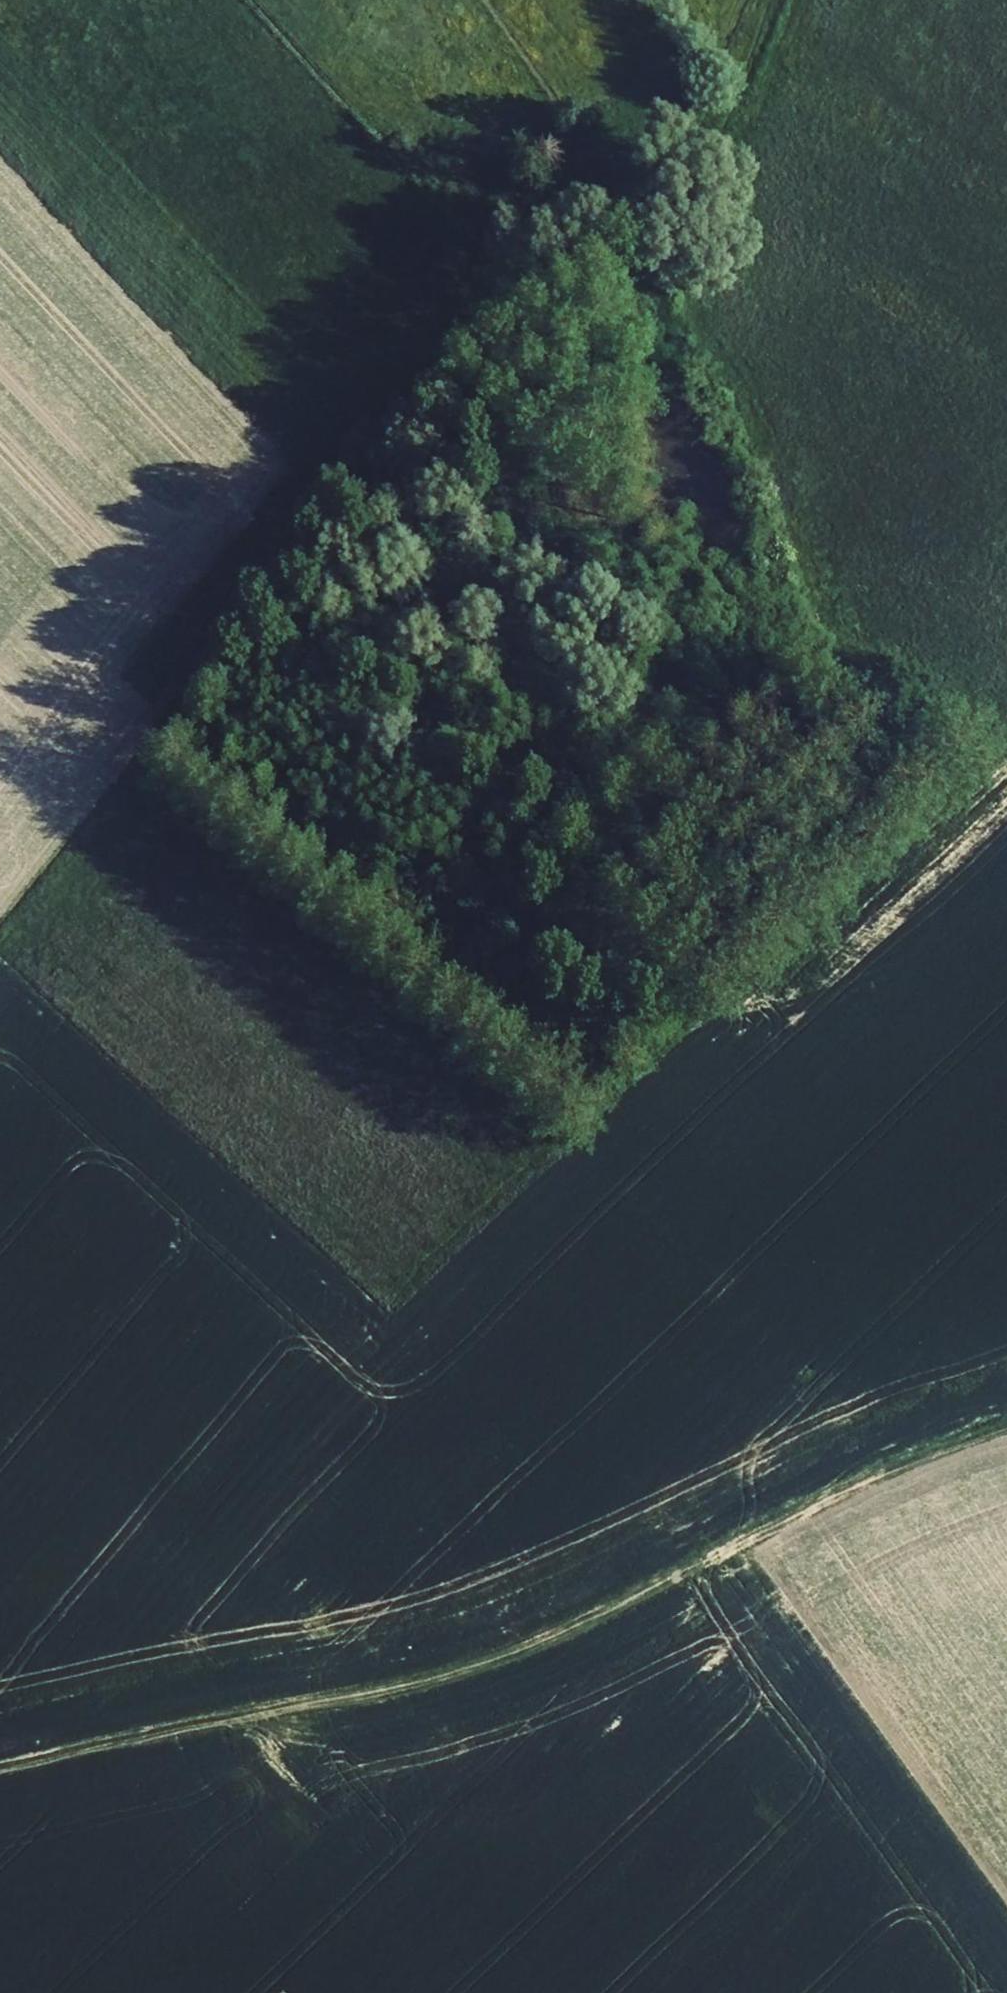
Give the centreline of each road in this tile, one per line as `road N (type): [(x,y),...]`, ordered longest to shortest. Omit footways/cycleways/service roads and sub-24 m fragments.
road 1 (track): [(0,1767),(382,1691),(526,1650),(891,1471),(1006,1426)]

